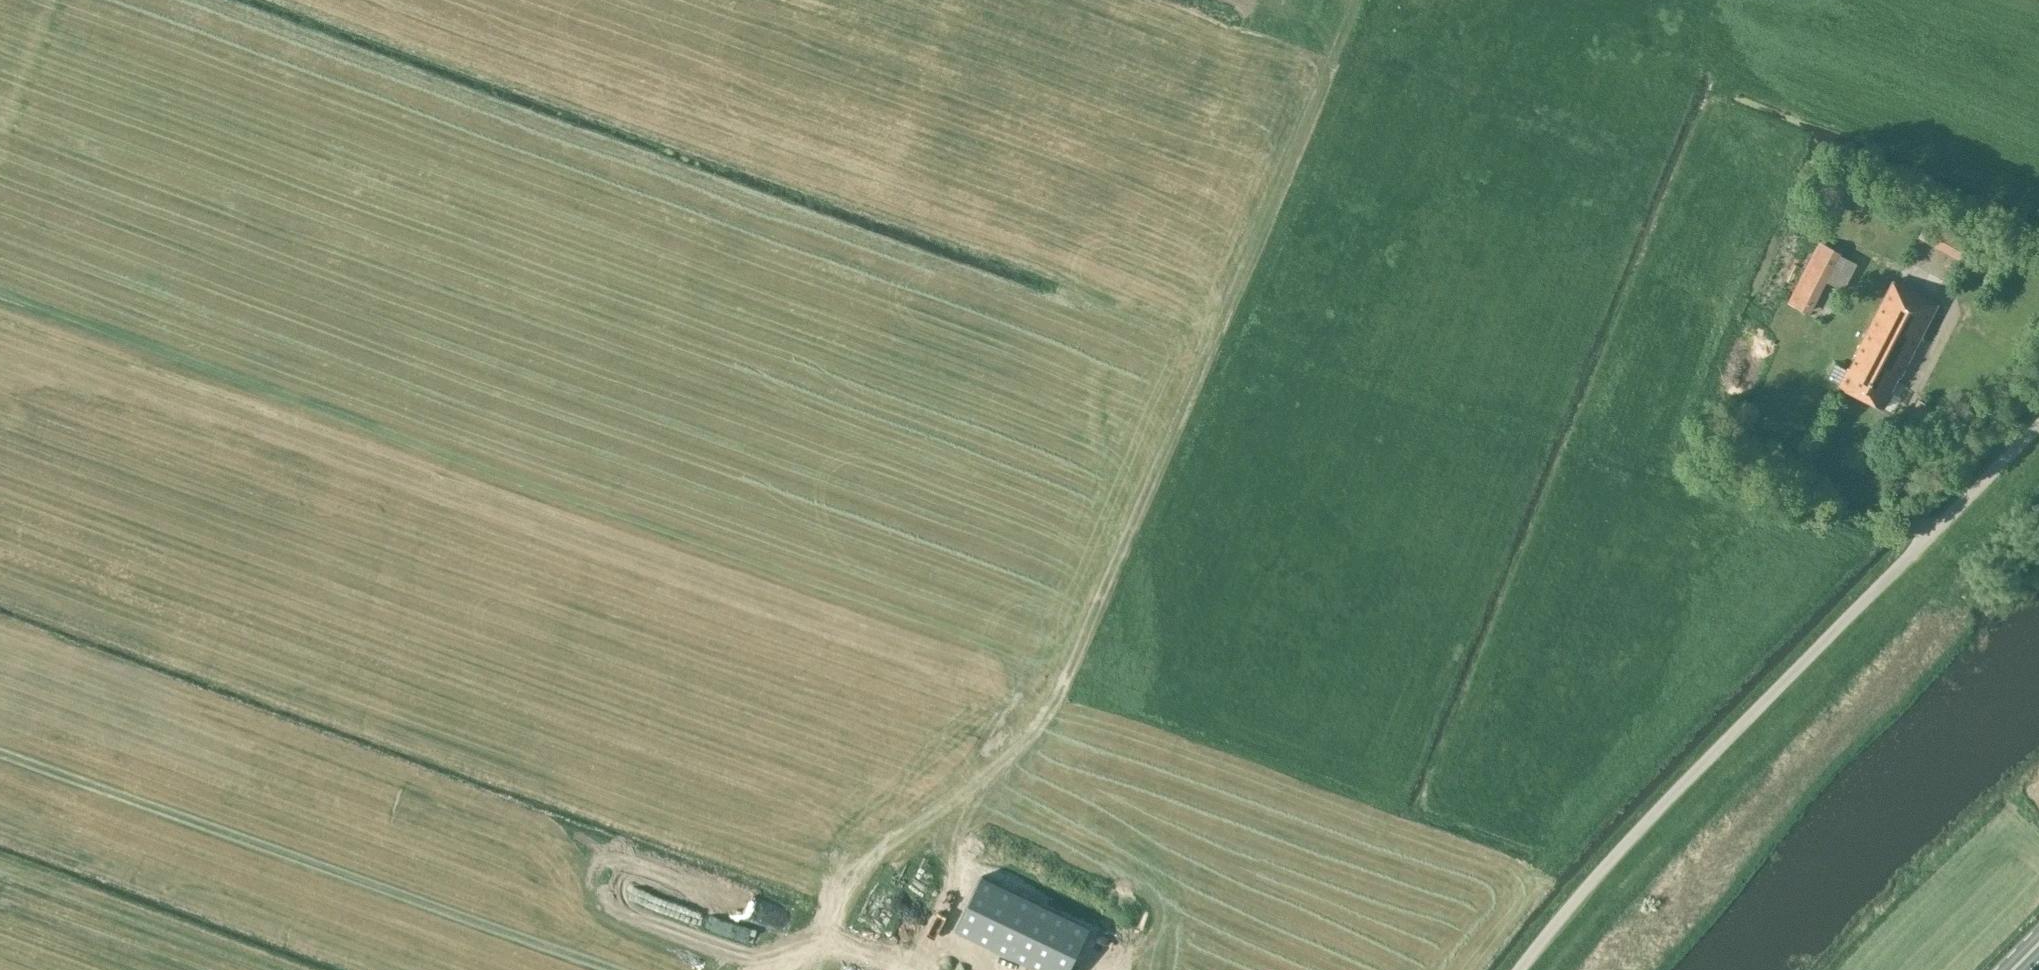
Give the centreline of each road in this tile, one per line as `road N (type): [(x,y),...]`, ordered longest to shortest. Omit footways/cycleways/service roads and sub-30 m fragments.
road 1 (unclassified): [(1517,969),(2038,419)]

